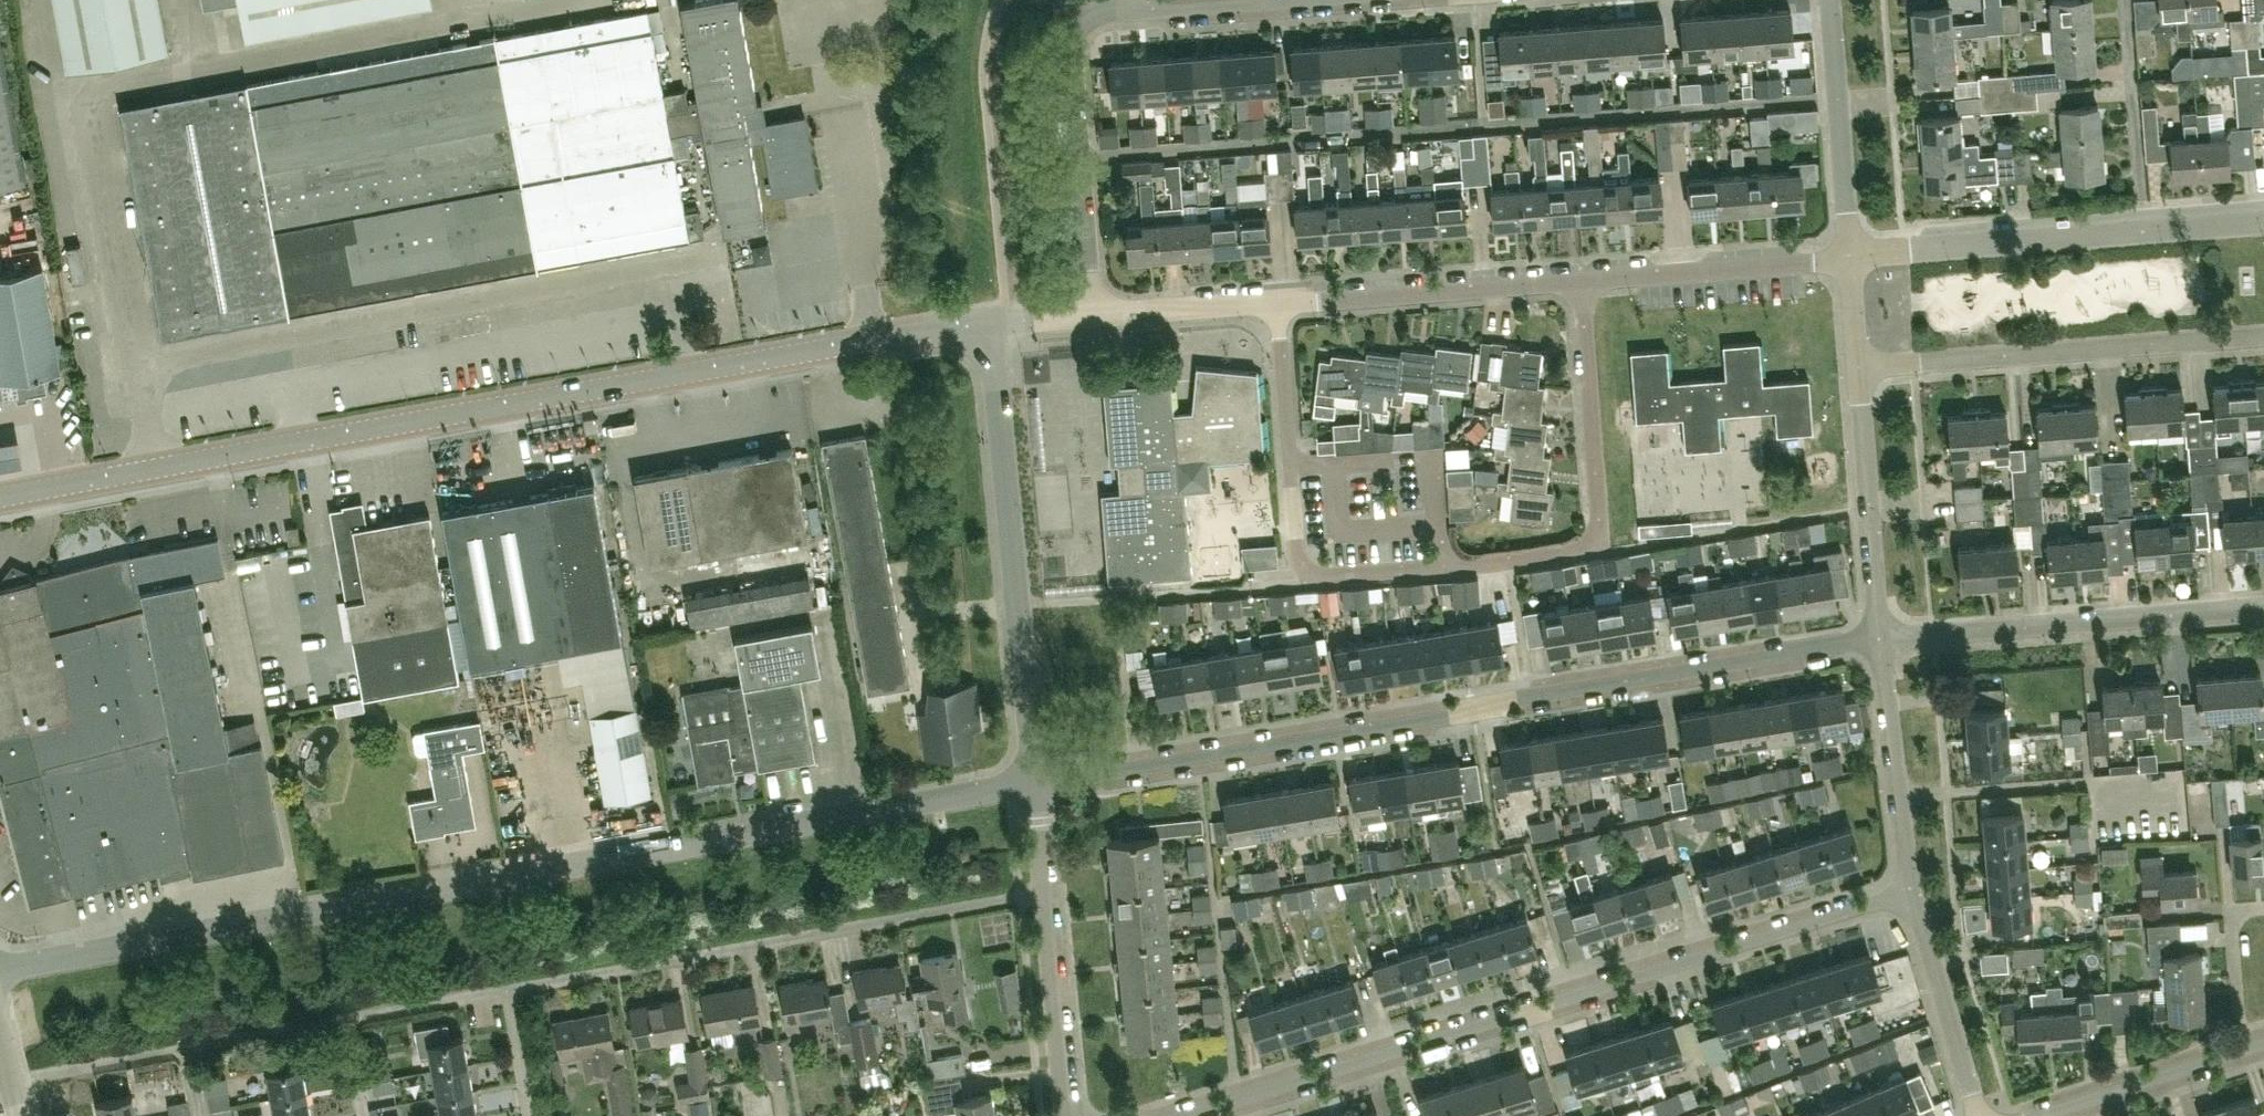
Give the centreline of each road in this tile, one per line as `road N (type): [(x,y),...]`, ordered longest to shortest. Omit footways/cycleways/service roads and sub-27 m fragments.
road 1 (unclassified): [(0,968),(1035,781)]
road 2 (unclassified): [(0,499),(691,368),(988,322)]
road 3 (residential): [(1035,781),(1882,640)]
road 4 (residential): [(1582,279),(1599,511),(1593,540),(1572,551),(1475,564),(1331,575),(1306,569),(1295,529),(1278,302)]
road 5 (residential): [(1182,1115),(1908,893)]
road 6 (residential): [(507,990),(1047,893)]
road 7 (unclassified): [(1035,781),(988,322)]
road 8 (residential): [(1859,366),(2263,332)]
road 9 (residential): [(1882,640),(2263,610)]
road 10 (residential): [(1097,317),(1073,57),(1086,26),(1137,15)]
road 11 (residential): [(1278,302),(1582,279)]
road 12 (residential): [(1851,256),(2145,230)]
road 13 (residential): [(1882,640),(1859,366)]
road 14 (residential): [(1582,279),(1851,256)]
road 15 (residential): [(1851,256),(1830,0)]
road 16 (residential): [(1908,893),(1882,640)]
road 17 (residential): [(1978,1115),(1908,893)]
road 18 (residential): [(2126,0),(2145,230)]
road 19 (residential): [(1068,1115),(1047,893)]
road 20 (residential): [(2035,1115),(2243,1049)]
road 21 (residential): [(1097,317),(1278,302)]
road 22 (residential): [(13,1081),(188,1050)]
road 23 (residential): [(1137,15),(1308,0)]
road 24 (residential): [(188,1050),(348,1021)]
road 25 (residential): [(348,1021),(507,990)]
road 26 (residential): [(2243,1049),(2232,934),(2242,914),(2263,911)]
road 27 (residential): [(530,1115),(507,990)]

